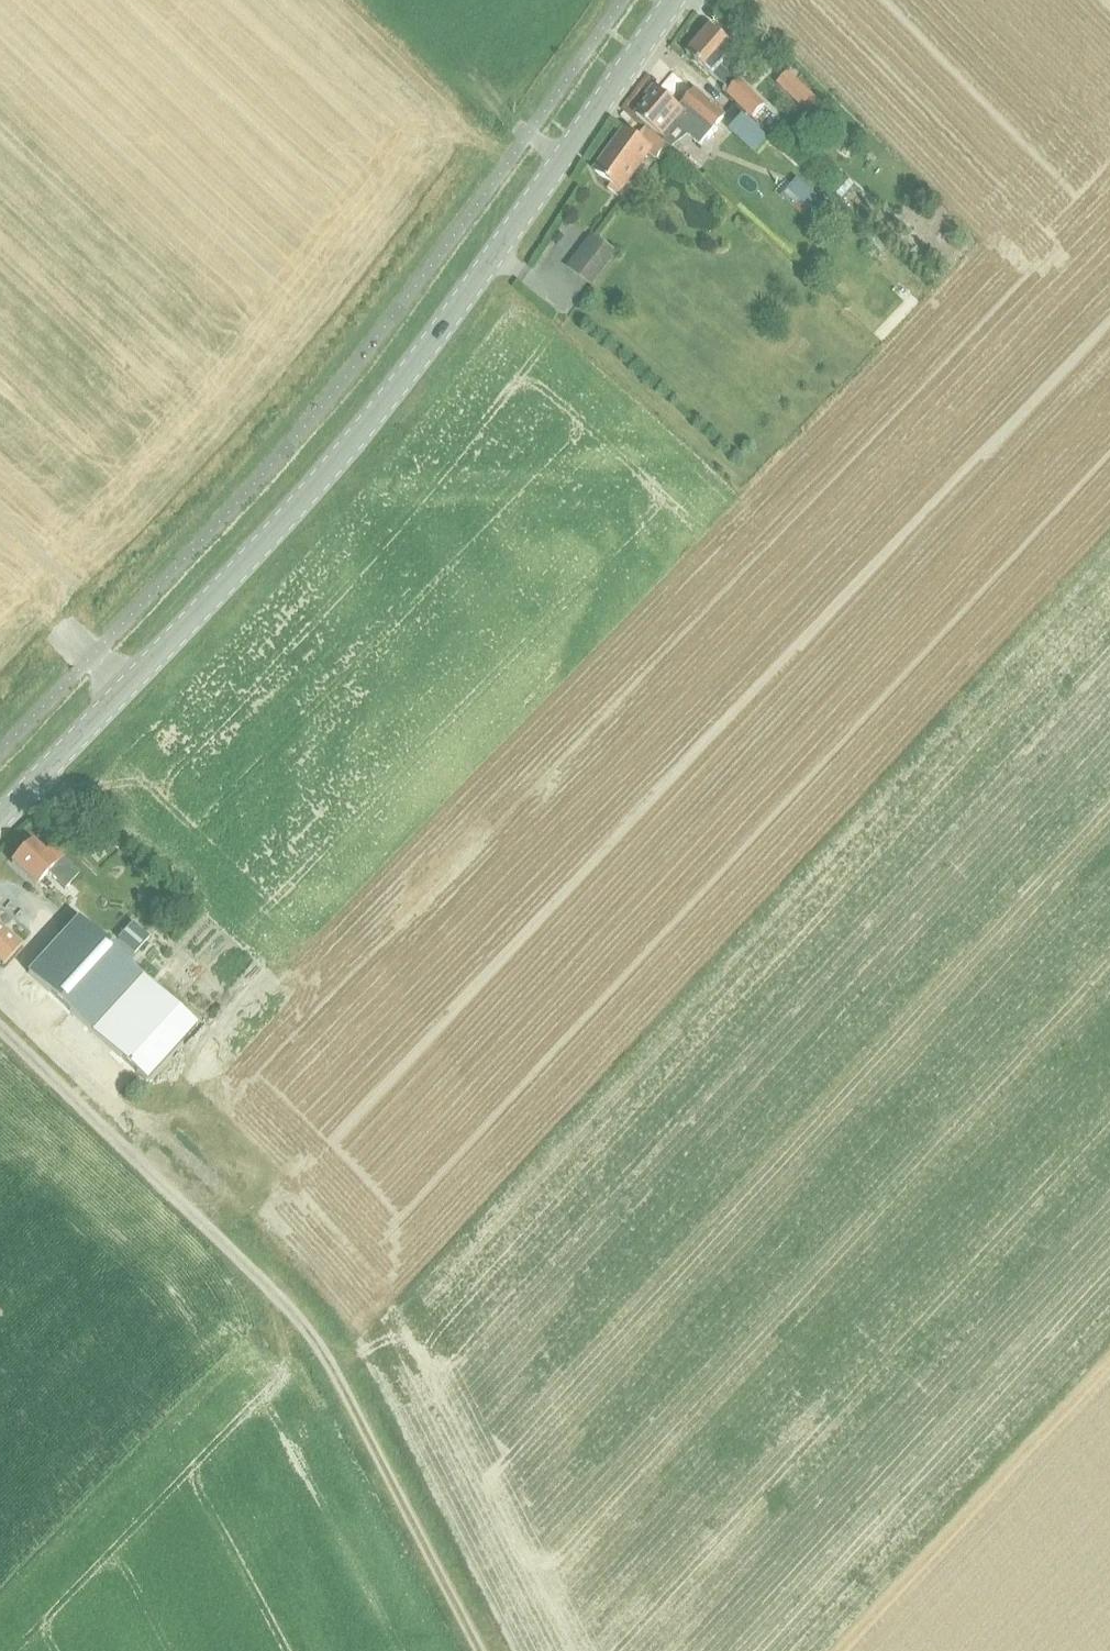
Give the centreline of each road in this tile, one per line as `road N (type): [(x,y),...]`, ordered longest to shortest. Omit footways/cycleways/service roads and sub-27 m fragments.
road 1 (secondary): [(0,819),(217,594),(401,385),(676,0)]
road 2 (track): [(481,1650),(319,1347),(0,1029)]

